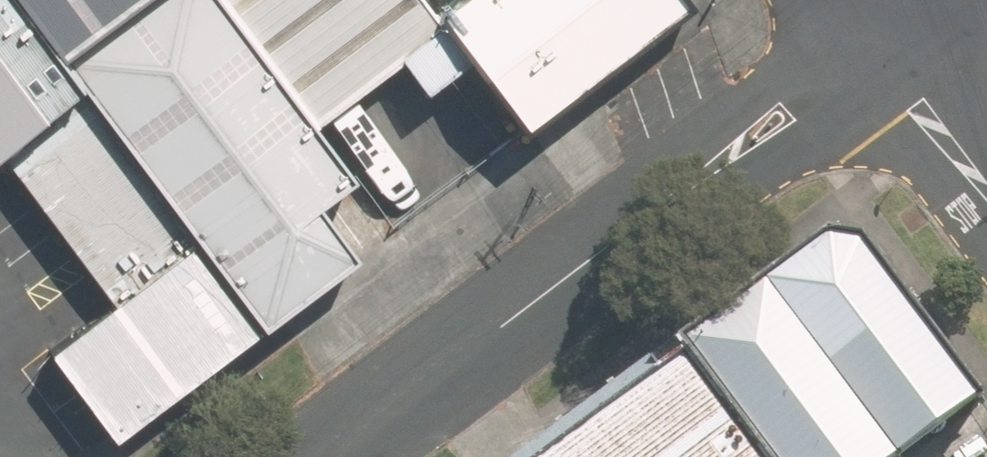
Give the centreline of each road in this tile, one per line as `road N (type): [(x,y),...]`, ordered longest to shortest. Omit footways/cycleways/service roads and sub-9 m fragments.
road 1 (tertiary): [(887,42),(325,456)]
road 2 (residential): [(986,187),(887,42)]

